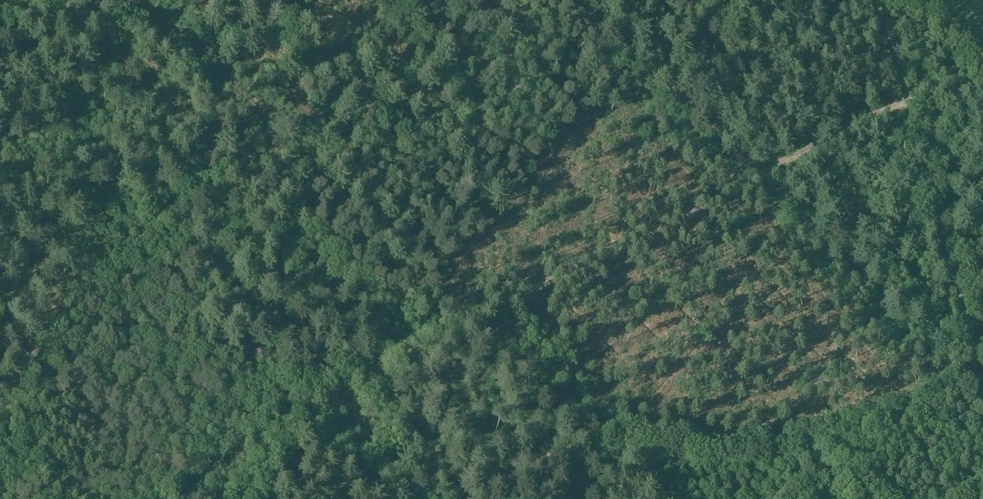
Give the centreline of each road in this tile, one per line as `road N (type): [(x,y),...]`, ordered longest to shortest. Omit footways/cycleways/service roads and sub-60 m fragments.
road 1 (track): [(0,414),(20,391),(39,332),(60,300),(148,266),(195,204),(234,178),(275,161),(416,153),(483,126),(519,88),(557,0)]
road 2 (track): [(249,498),(306,403),(759,174)]
road 3 (track): [(470,498),(577,446),(713,449),(742,439),(824,370),(869,271)]
road 4 (track): [(759,174),(837,251),(917,298),(982,291)]
road 5 (track): [(759,174),(578,0)]
road 6 (track): [(967,388),(826,440),(818,481),(804,498)]
road 7 (track): [(148,498),(238,430),(301,408)]
road 8 (track): [(759,174),(911,95)]

